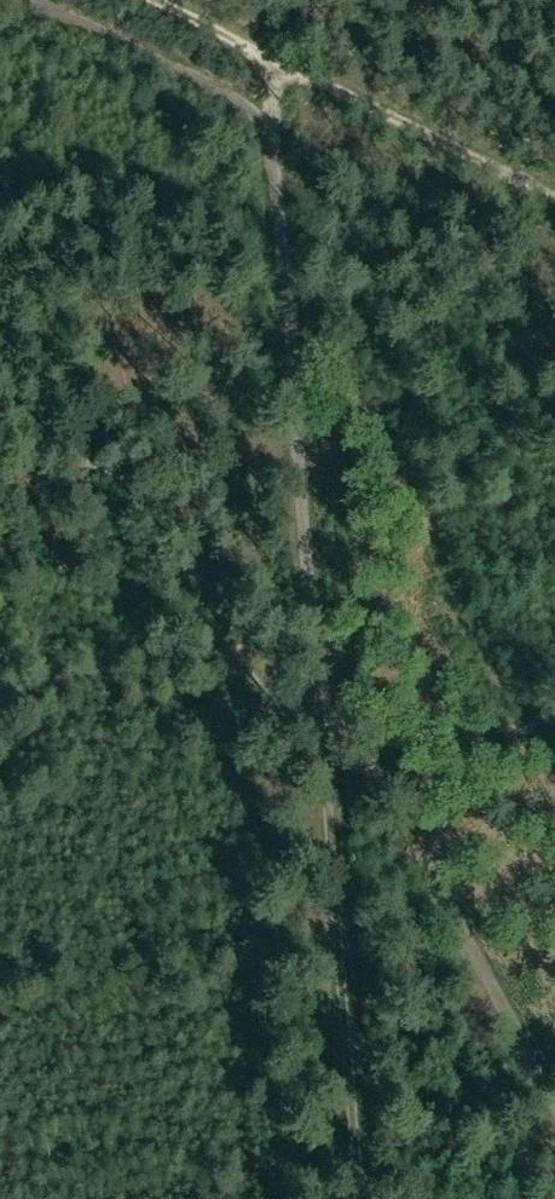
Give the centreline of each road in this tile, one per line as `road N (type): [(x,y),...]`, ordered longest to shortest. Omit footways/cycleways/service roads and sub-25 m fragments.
road 1 (track): [(269,114),(312,667)]
road 2 (track): [(312,667),(354,1198)]
road 3 (track): [(554,1117),(312,667)]
road 4 (track): [(312,667),(180,534),(56,441),(32,407),(0,285)]
road 5 (track): [(158,0),(554,198)]
road 6 (track): [(30,0),(269,114)]

